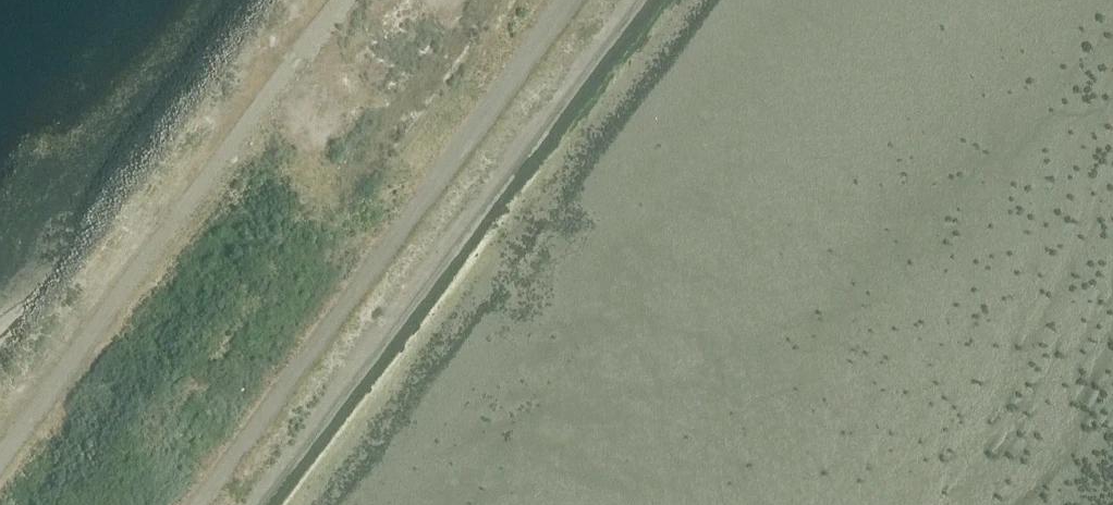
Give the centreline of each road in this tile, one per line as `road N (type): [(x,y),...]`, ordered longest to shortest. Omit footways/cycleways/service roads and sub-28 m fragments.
road 1 (unclassified): [(0,461),(343,0)]

